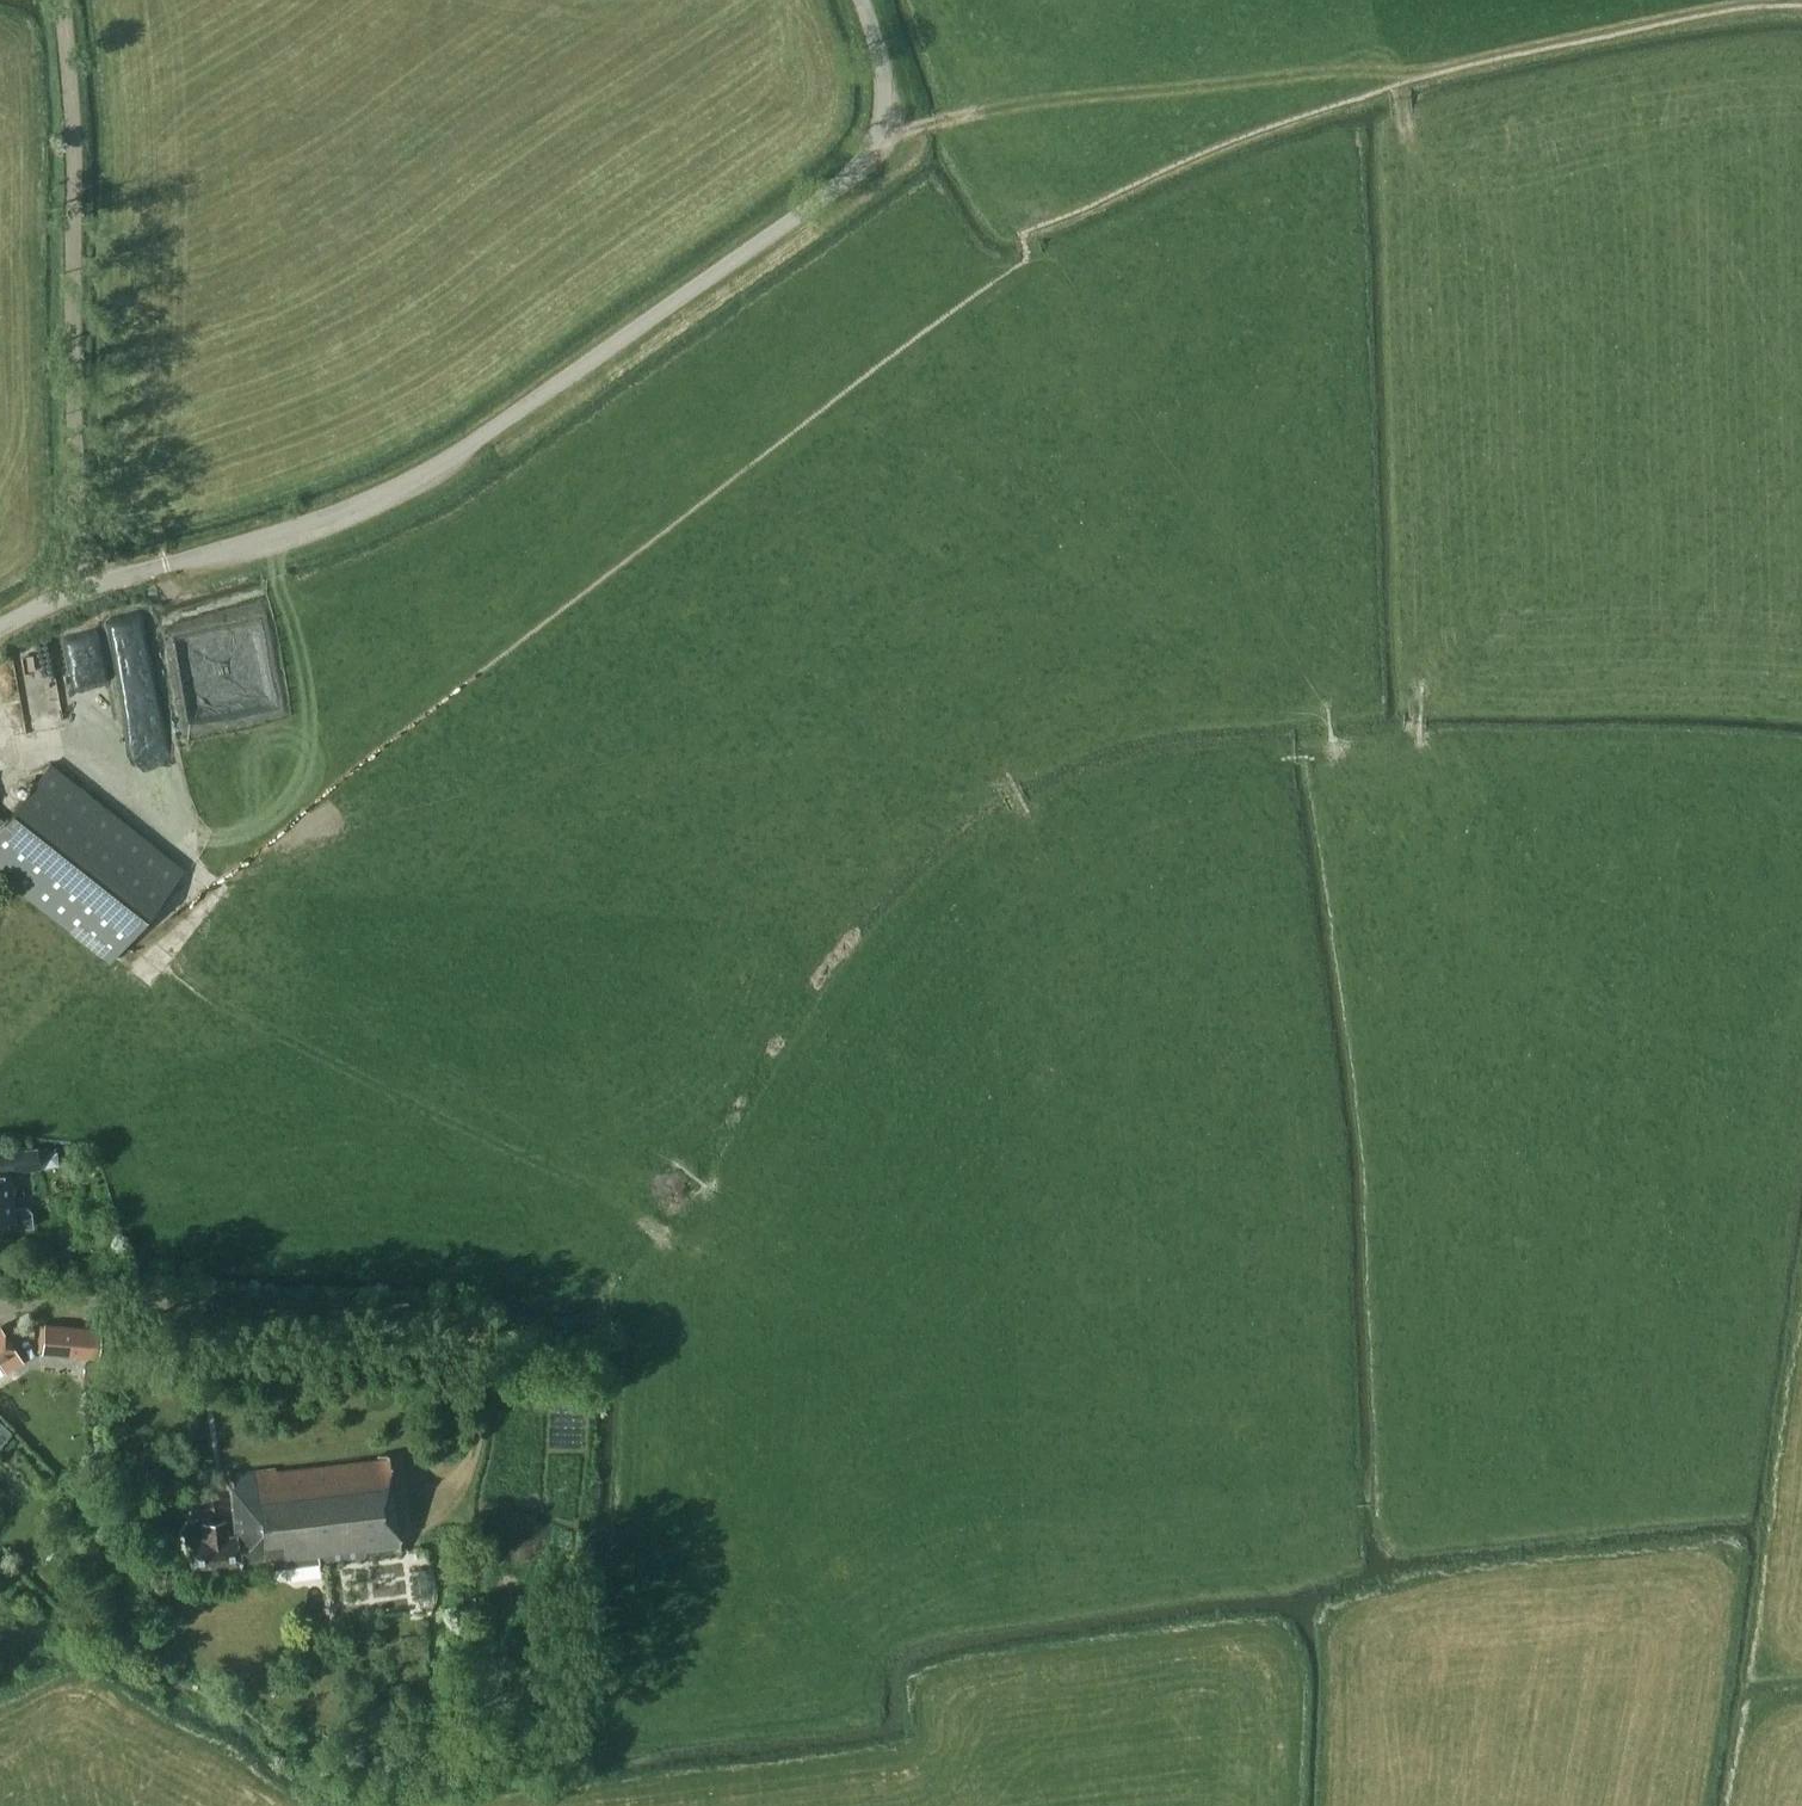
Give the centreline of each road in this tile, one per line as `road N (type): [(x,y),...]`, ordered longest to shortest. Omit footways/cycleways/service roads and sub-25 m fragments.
road 1 (tertiary): [(0,627),(85,588),(317,522),(394,490),(801,215),(854,176),(883,132),(889,100),(863,0)]

